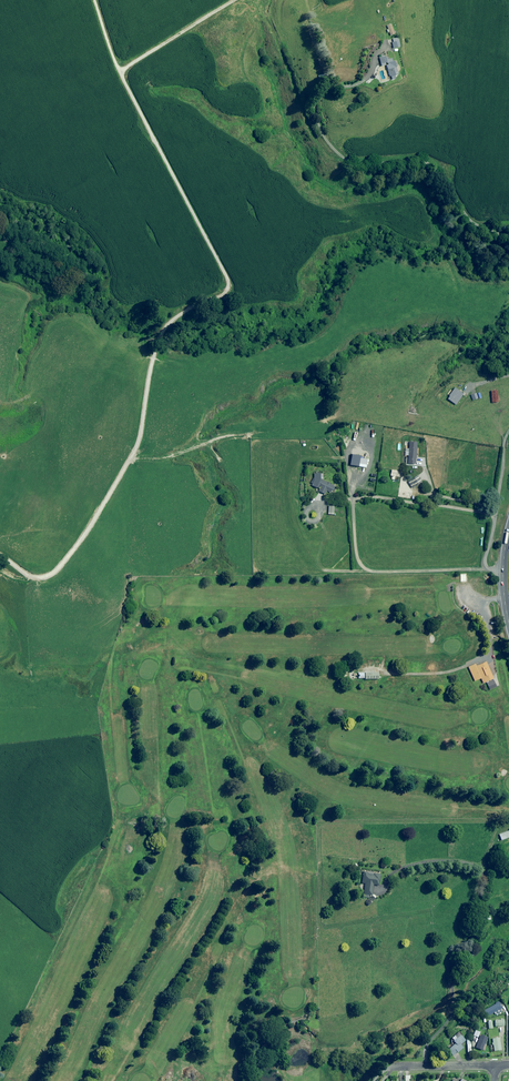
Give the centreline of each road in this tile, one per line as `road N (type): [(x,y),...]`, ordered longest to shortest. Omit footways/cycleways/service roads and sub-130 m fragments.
road 1 (track): [(0,557),(29,577),(57,569),(141,442),(167,321),(224,293),(223,270),(117,62),(96,0)]
road 2 (track): [(503,570),(484,567),(484,558),(508,430)]
road 3 (track): [(231,0),(121,69)]

